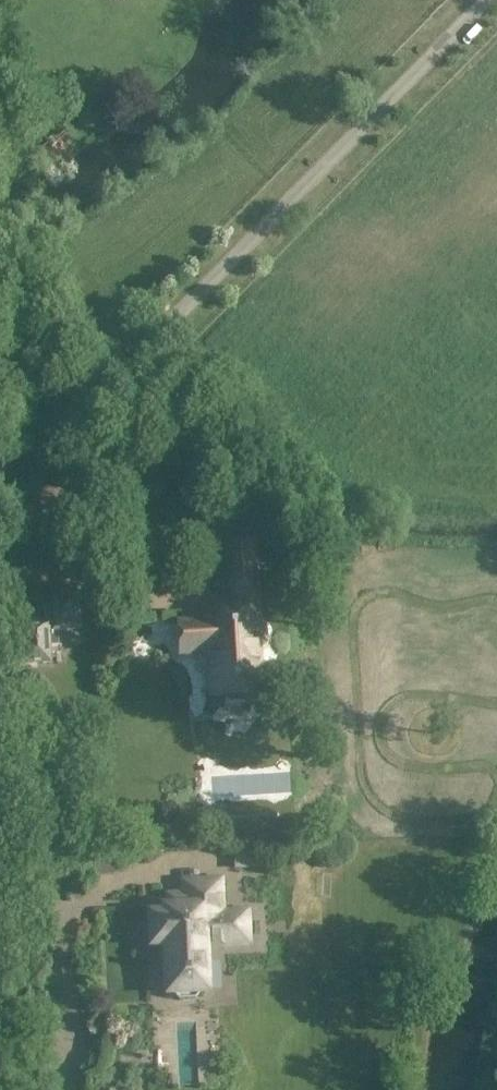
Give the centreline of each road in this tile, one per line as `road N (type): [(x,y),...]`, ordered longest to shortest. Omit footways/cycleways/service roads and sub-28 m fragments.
road 1 (track): [(488,0),(171,324),(76,407),(0,453)]

